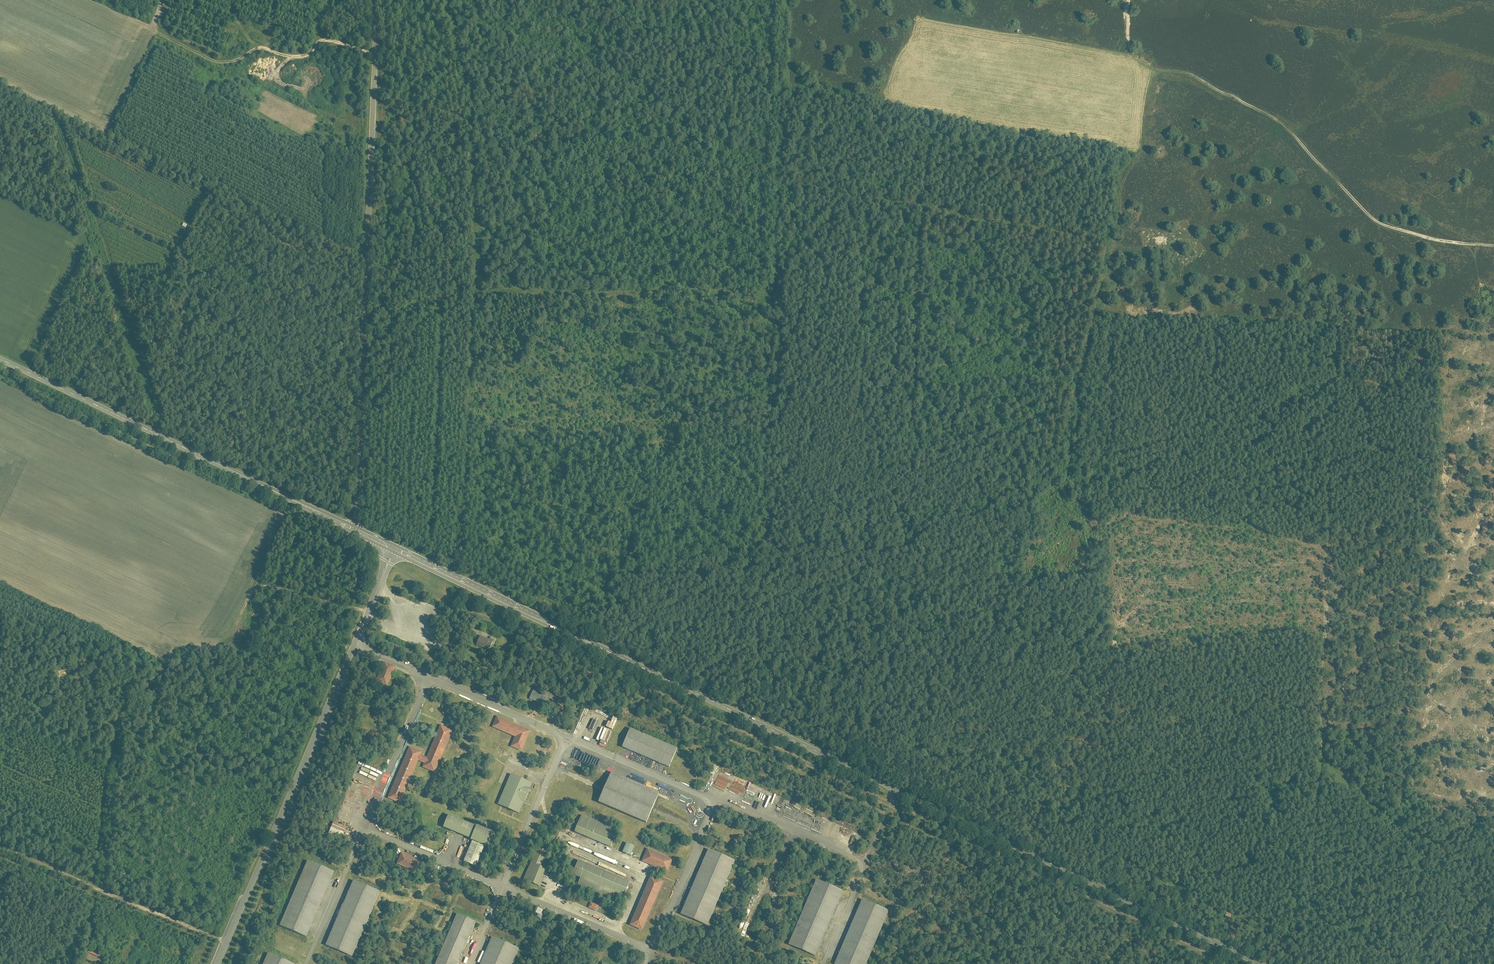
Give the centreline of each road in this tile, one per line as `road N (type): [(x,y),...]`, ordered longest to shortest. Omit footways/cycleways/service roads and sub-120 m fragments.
road 1 (secondary): [(1260,963),(394,549)]
road 2 (track): [(445,0),(473,119),(479,291),(458,579)]
road 3 (unclassified): [(379,0),(359,506),(351,529)]
road 4 (track): [(1128,0),(1130,49),(1158,70),(1189,76),(1283,122),(1374,220),(1429,237),(1493,245)]
road 5 (unclassified): [(394,549),(216,963)]
road 6 (secondary): [(351,529),(0,360)]
road 7 (track): [(226,941),(0,847)]

